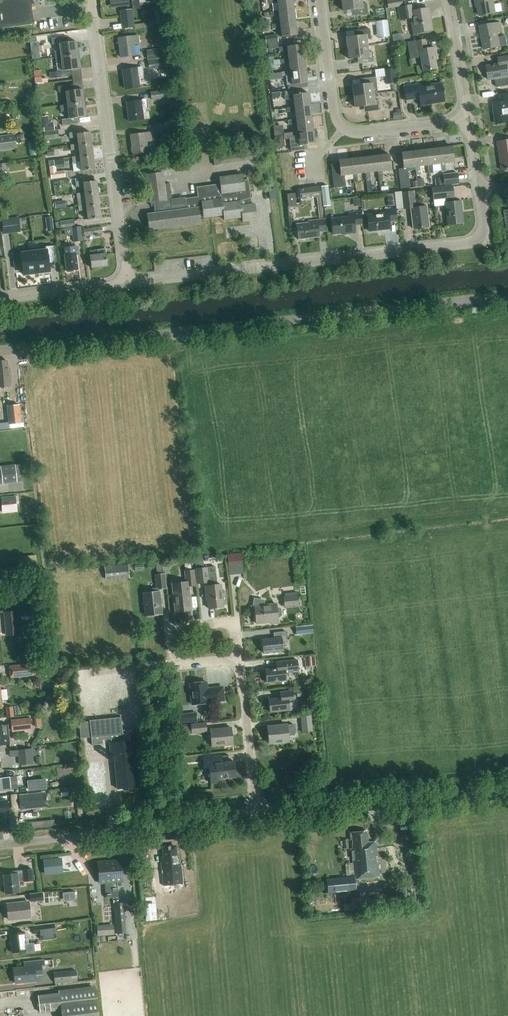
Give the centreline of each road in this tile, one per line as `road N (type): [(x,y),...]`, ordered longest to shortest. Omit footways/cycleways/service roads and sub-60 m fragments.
road 1 (unclassified): [(507,296),(0,352)]
road 2 (residential): [(130,283),(486,241),(480,193)]
road 3 (residential): [(130,283),(91,0)]
road 4 (residential): [(469,119),(370,133),(344,128),(333,107),(321,0)]
road 5 (unclassified): [(256,818),(0,844)]
road 6 (unclassified): [(507,791),(256,818)]
road 7 (unclassified): [(238,659),(174,666),(170,630),(234,622)]
road 8 (unclassified): [(256,818),(238,659)]
road 9 (residential): [(0,300),(130,283)]
road 10 (residential): [(469,119),(449,0)]

